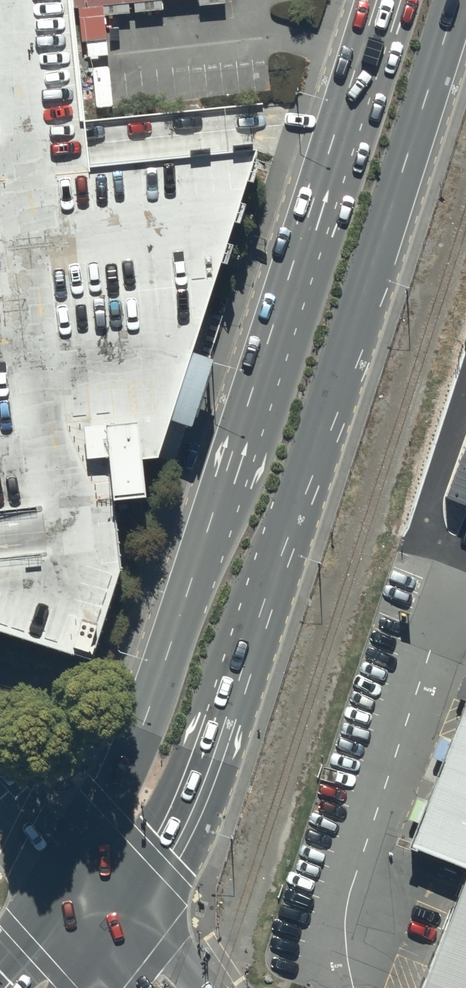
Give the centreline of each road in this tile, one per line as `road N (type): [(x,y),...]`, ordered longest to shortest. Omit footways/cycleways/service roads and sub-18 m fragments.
road 1 (secondary): [(455,0),(191,791),(123,926)]
road 2 (secondary): [(69,870),(126,769),(376,0)]

